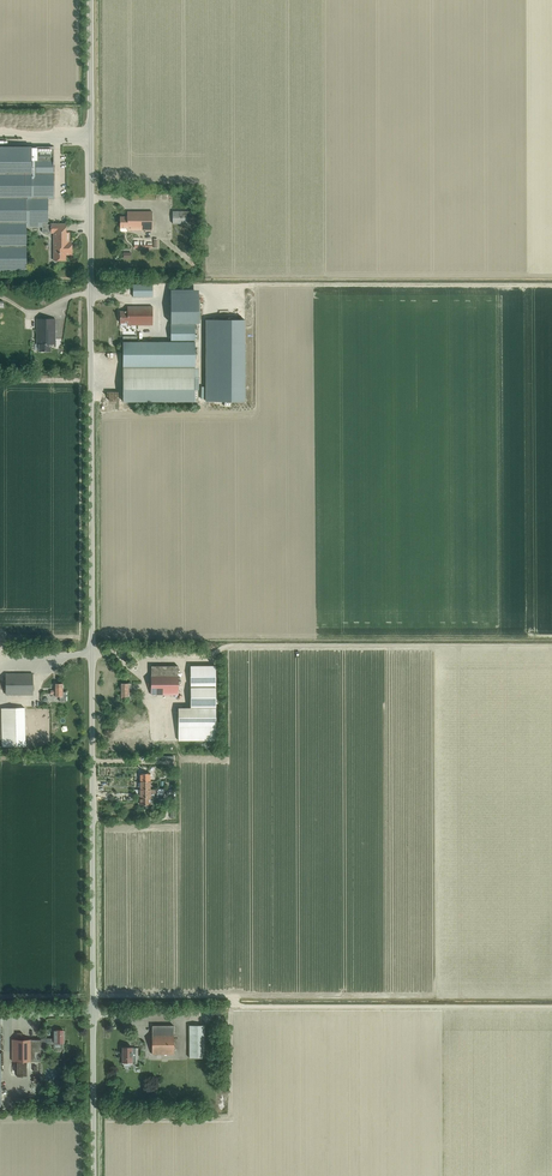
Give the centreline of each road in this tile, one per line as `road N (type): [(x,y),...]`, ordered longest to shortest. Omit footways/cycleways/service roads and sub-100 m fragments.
road 1 (unclassified): [(93,1175),(90,0)]

